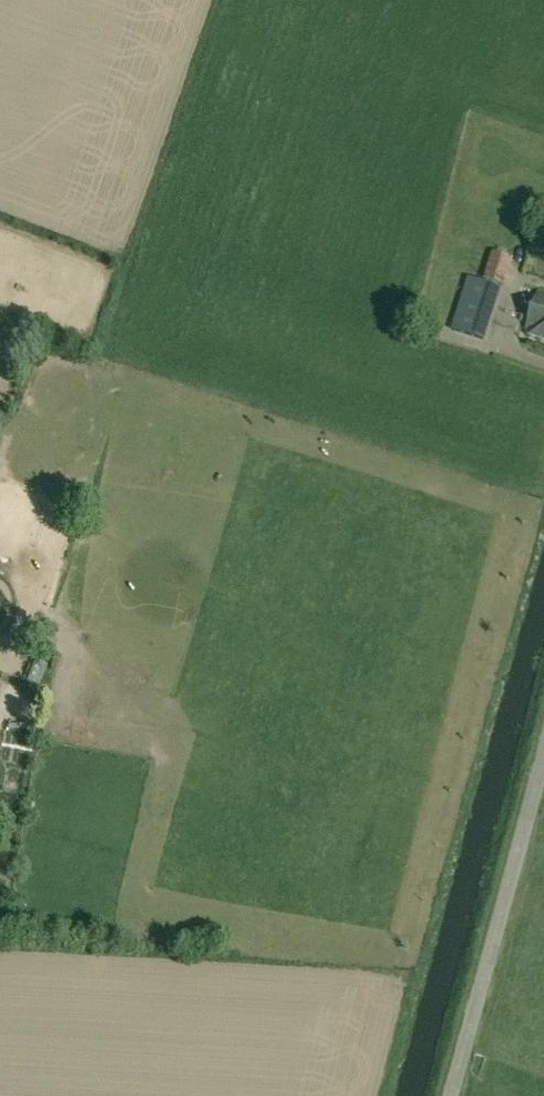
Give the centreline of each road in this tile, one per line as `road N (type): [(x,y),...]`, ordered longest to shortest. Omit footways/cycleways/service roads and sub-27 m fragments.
road 1 (unclassified): [(447,1095),(543,740)]

